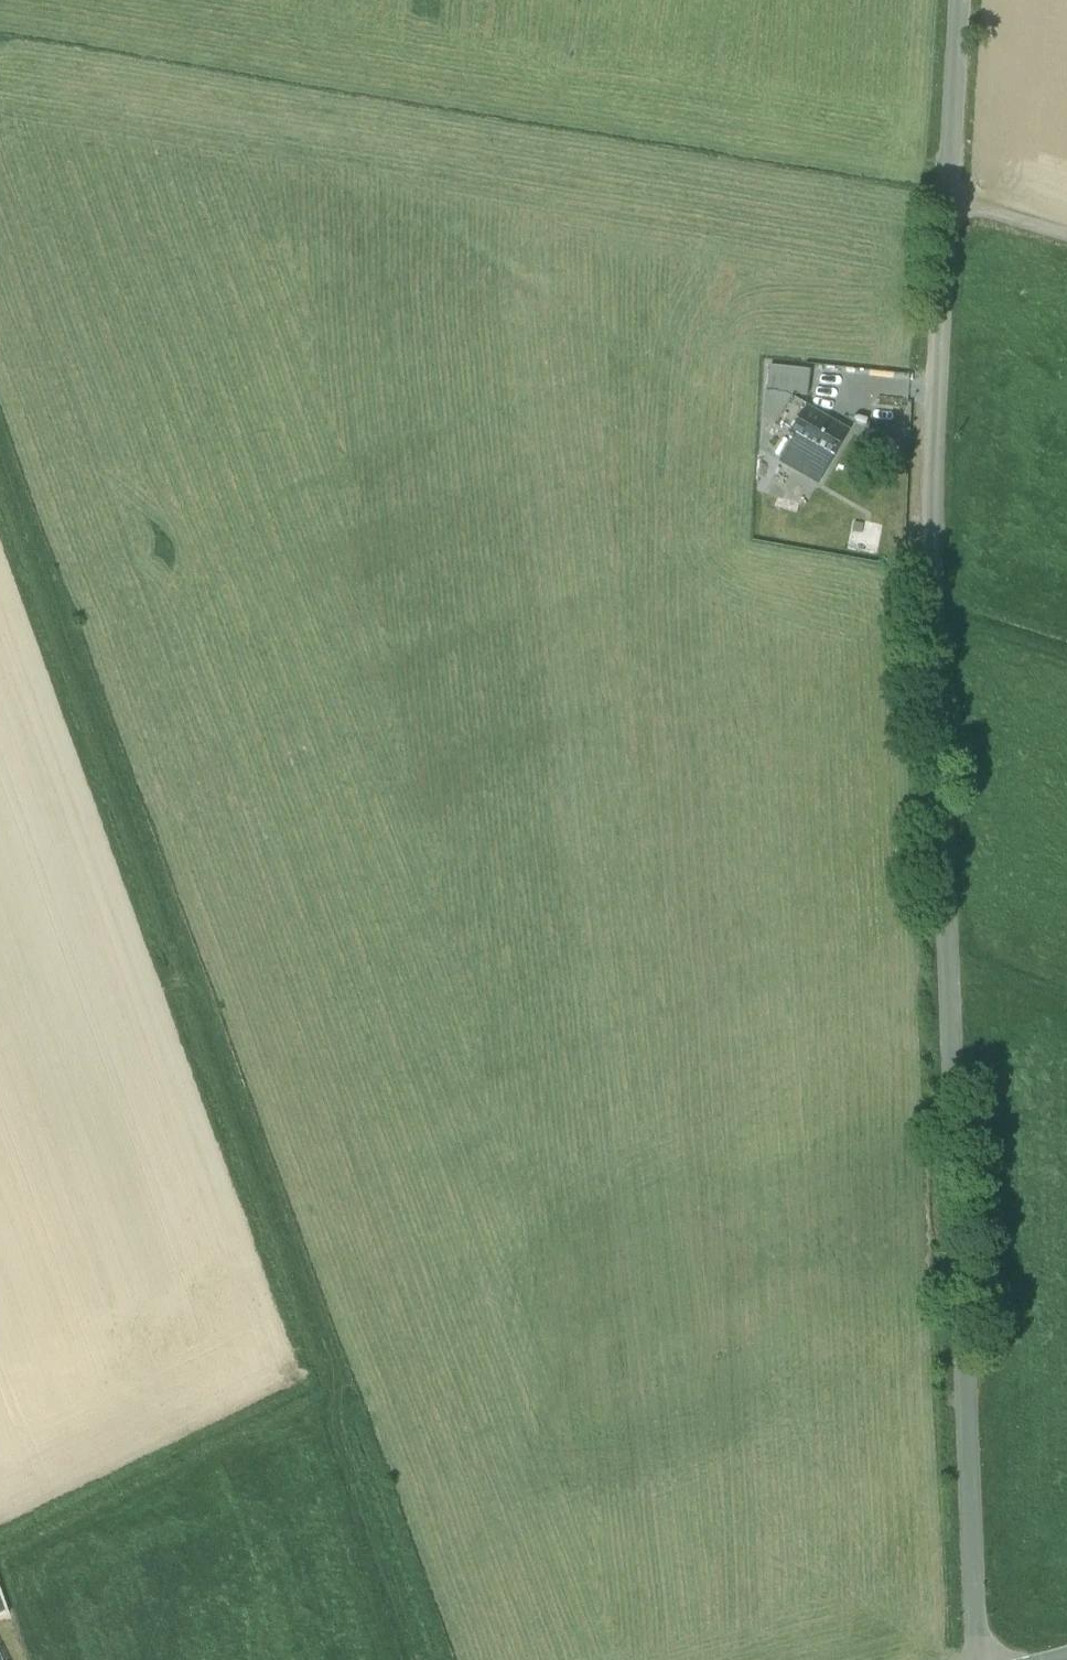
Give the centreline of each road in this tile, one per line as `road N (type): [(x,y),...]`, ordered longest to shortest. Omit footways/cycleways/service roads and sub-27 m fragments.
road 1 (unclassified): [(976,1659),(931,554),(960,0)]
road 2 (track): [(417,1659),(324,1408),(349,1397),(0,447)]

